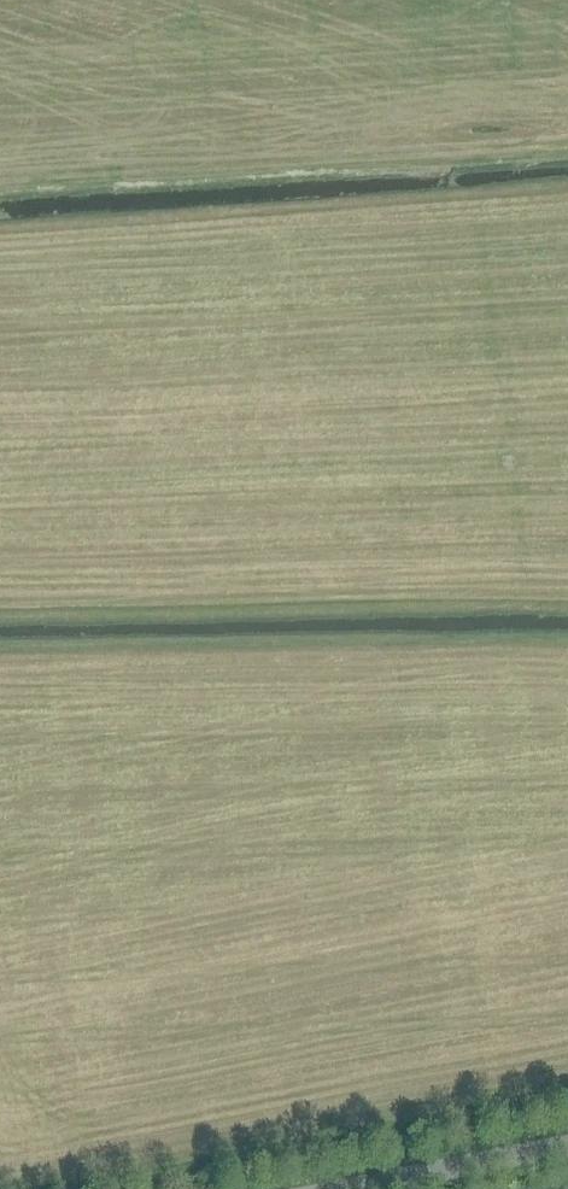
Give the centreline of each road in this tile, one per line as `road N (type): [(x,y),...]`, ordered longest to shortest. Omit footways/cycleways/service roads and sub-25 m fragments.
road 1 (unclassified): [(348,1188),(567,1153)]

